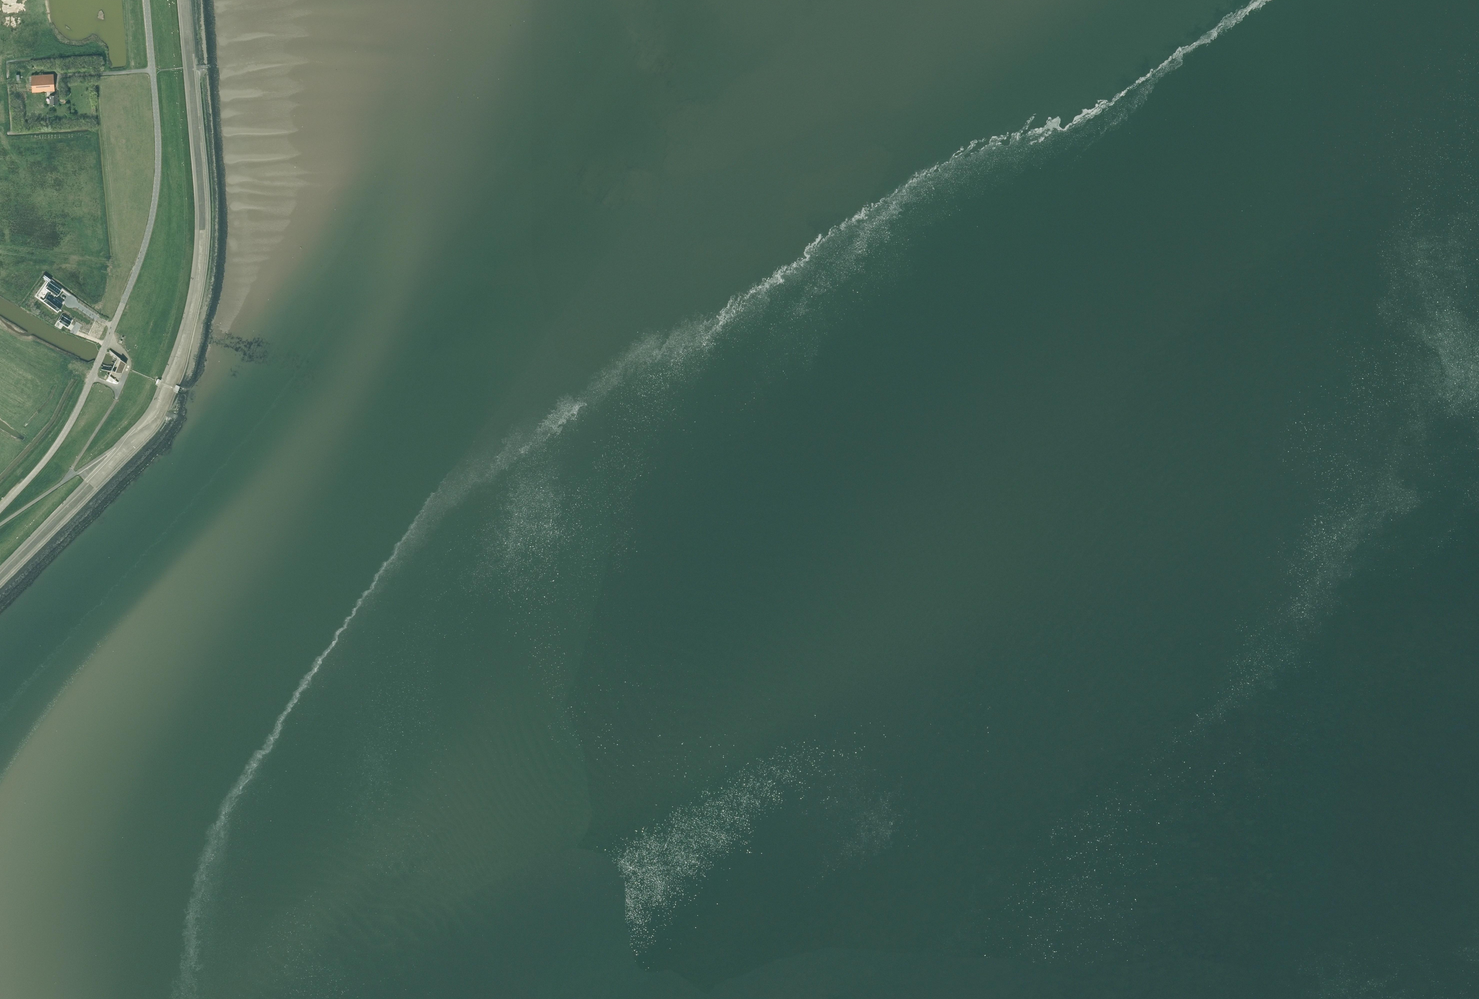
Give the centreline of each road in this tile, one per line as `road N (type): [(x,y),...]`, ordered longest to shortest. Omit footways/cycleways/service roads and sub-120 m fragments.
road 1 (tertiary): [(0,509),(77,411),(148,238),(158,139),(147,0)]
road 2 (track): [(92,377),(112,385),(117,398),(69,478)]

